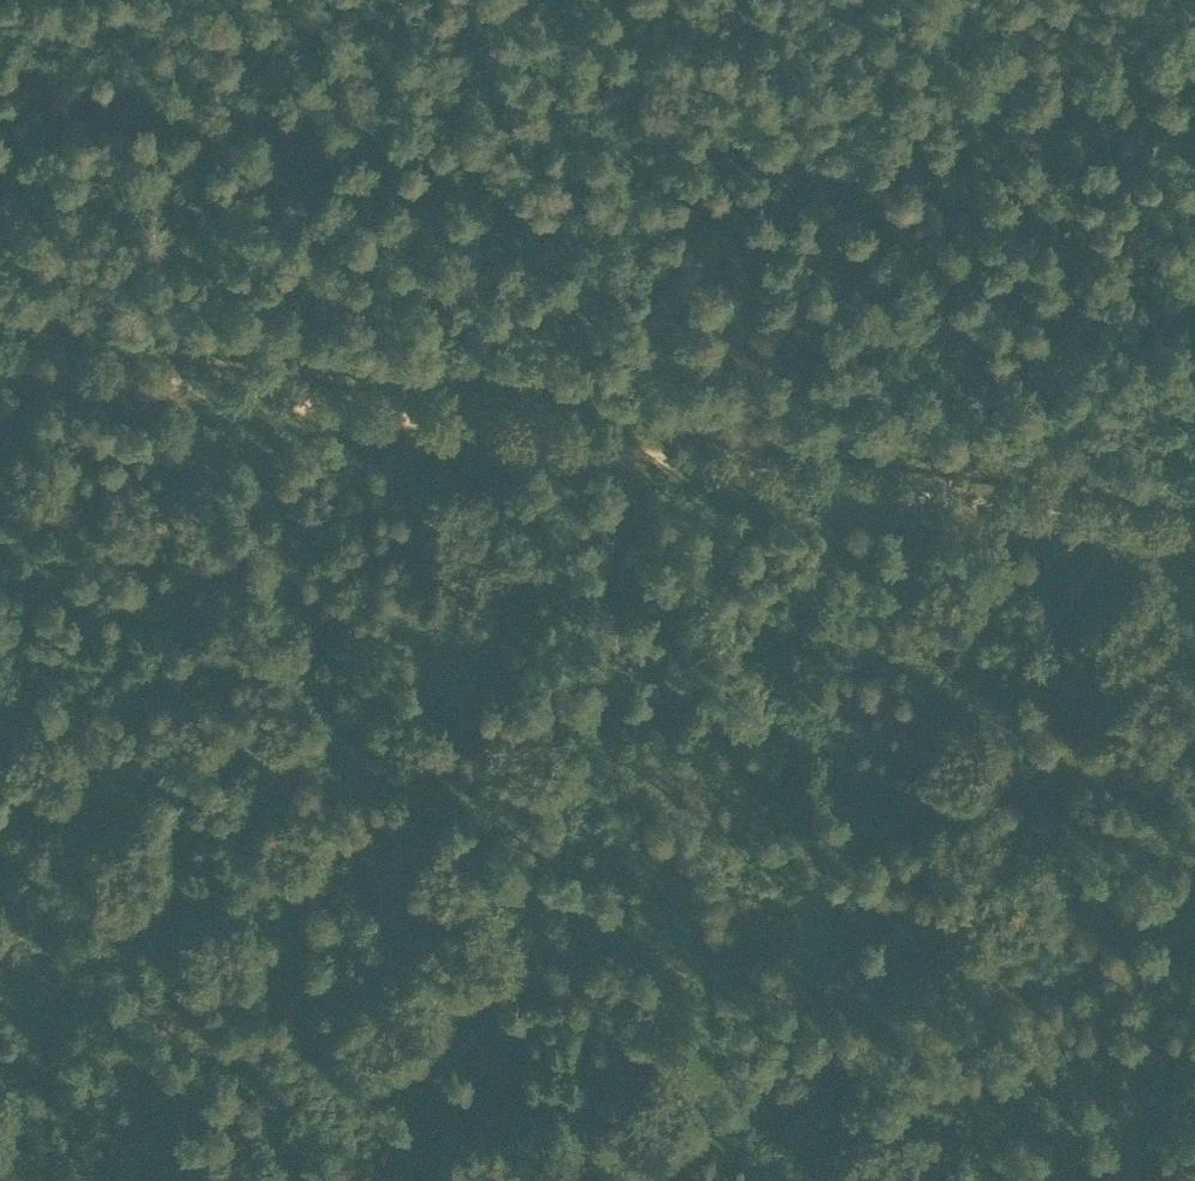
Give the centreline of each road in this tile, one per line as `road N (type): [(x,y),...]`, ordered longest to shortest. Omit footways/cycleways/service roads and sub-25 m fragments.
road 1 (track): [(654,459),(0,367)]
road 2 (track): [(1194,534),(654,459)]
road 3 (track): [(632,131),(654,459)]

